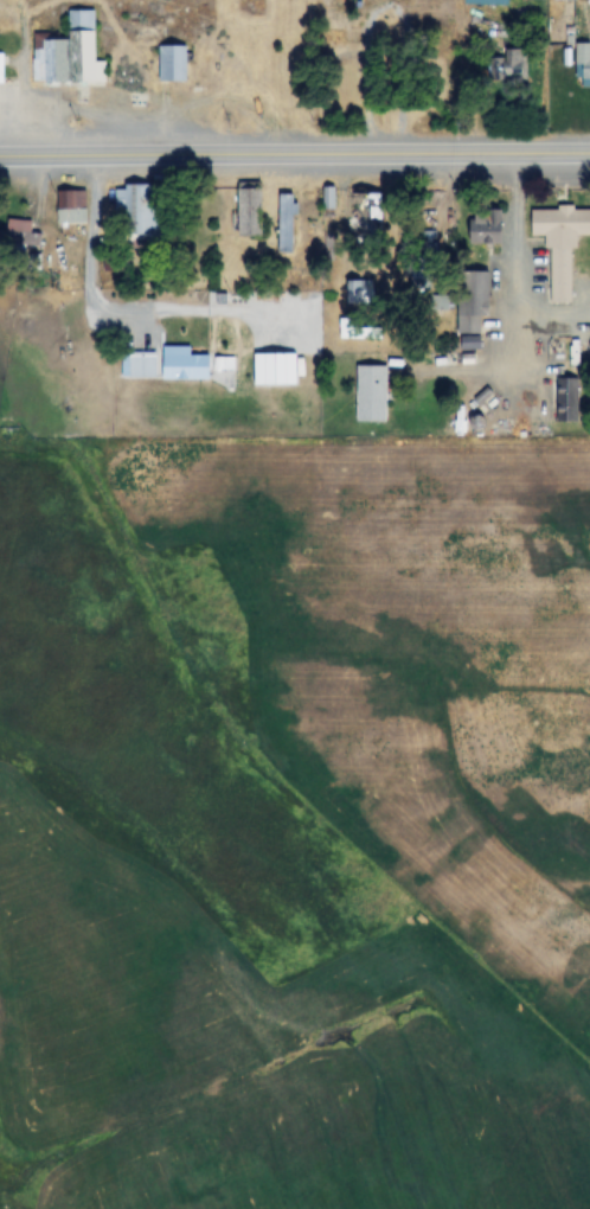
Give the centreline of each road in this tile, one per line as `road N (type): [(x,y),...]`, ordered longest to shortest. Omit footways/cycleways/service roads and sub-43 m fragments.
road 1 (primary): [(589,152),(0,153)]
road 2 (residential): [(95,154),(83,282)]

